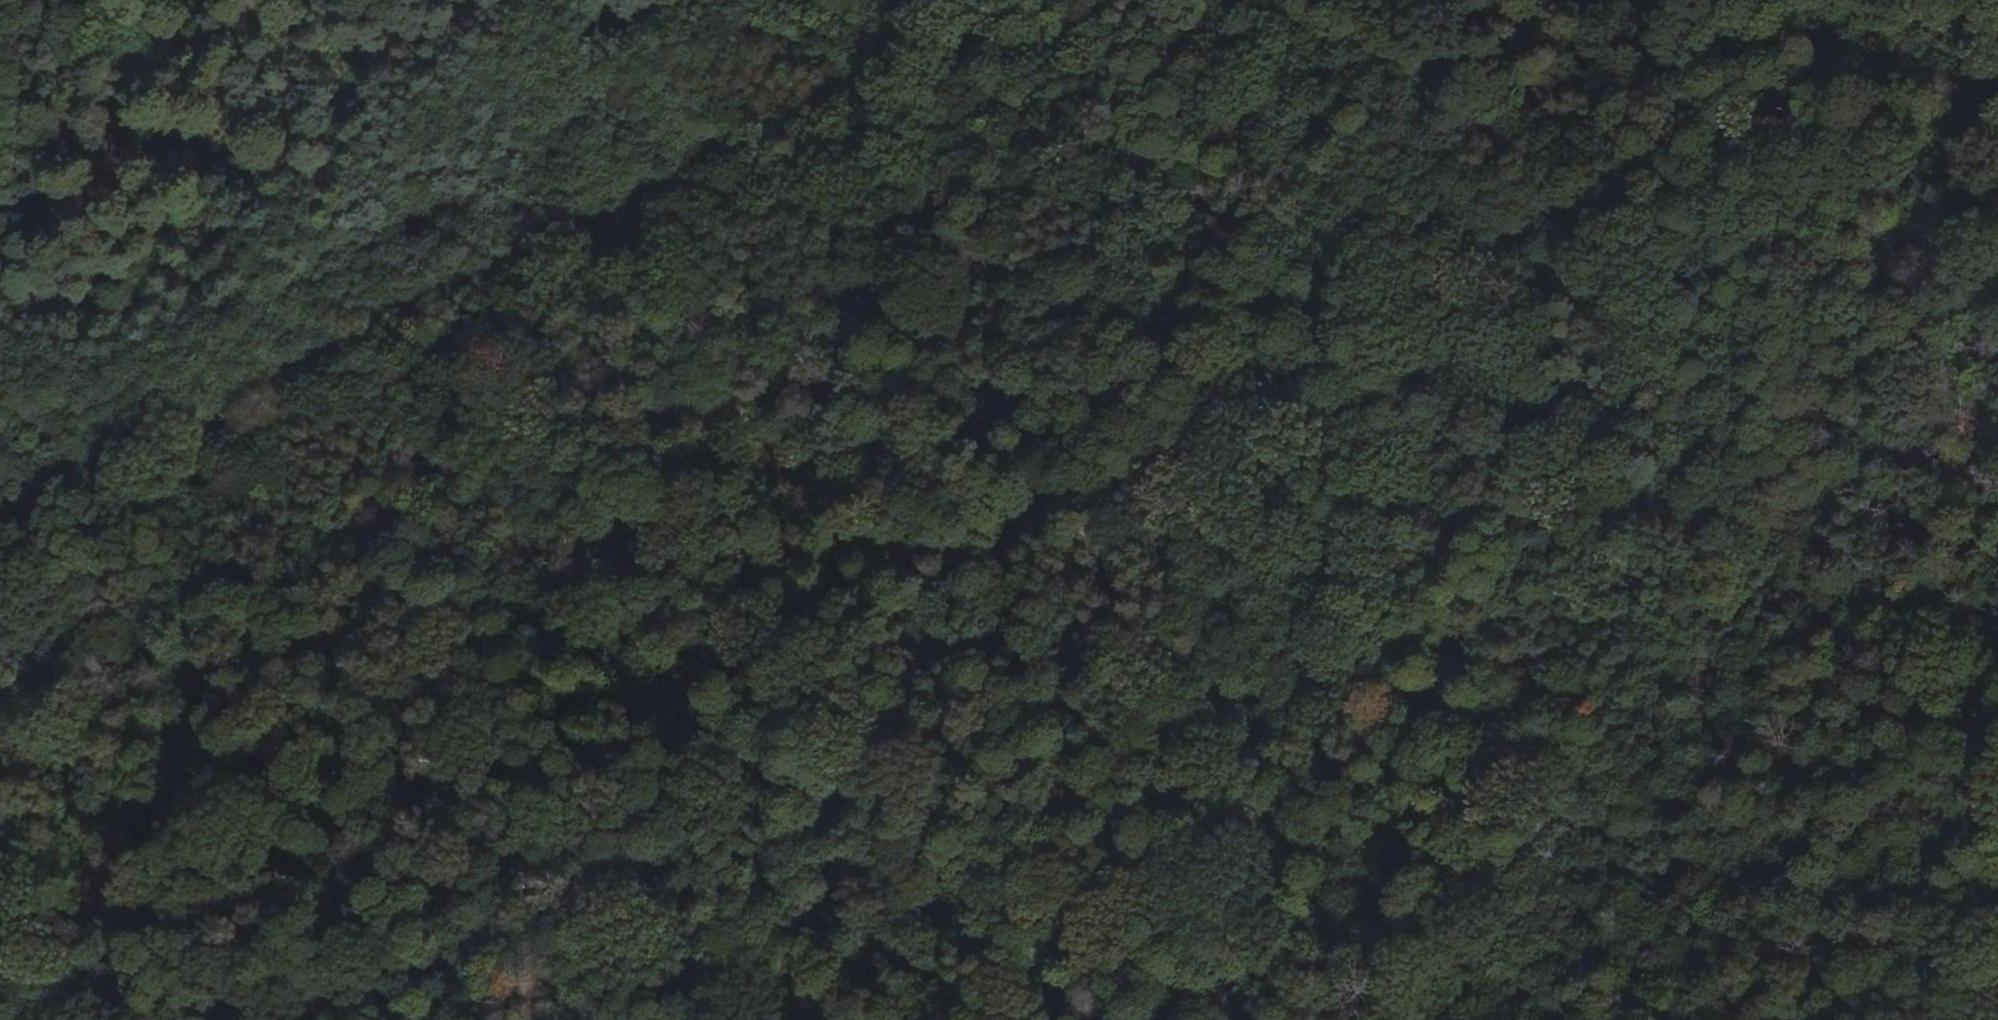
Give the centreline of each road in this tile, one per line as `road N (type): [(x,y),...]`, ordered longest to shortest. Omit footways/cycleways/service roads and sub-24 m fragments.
road 1 (track): [(0,513),(1027,0)]
road 2 (track): [(1523,1019),(1259,0)]

